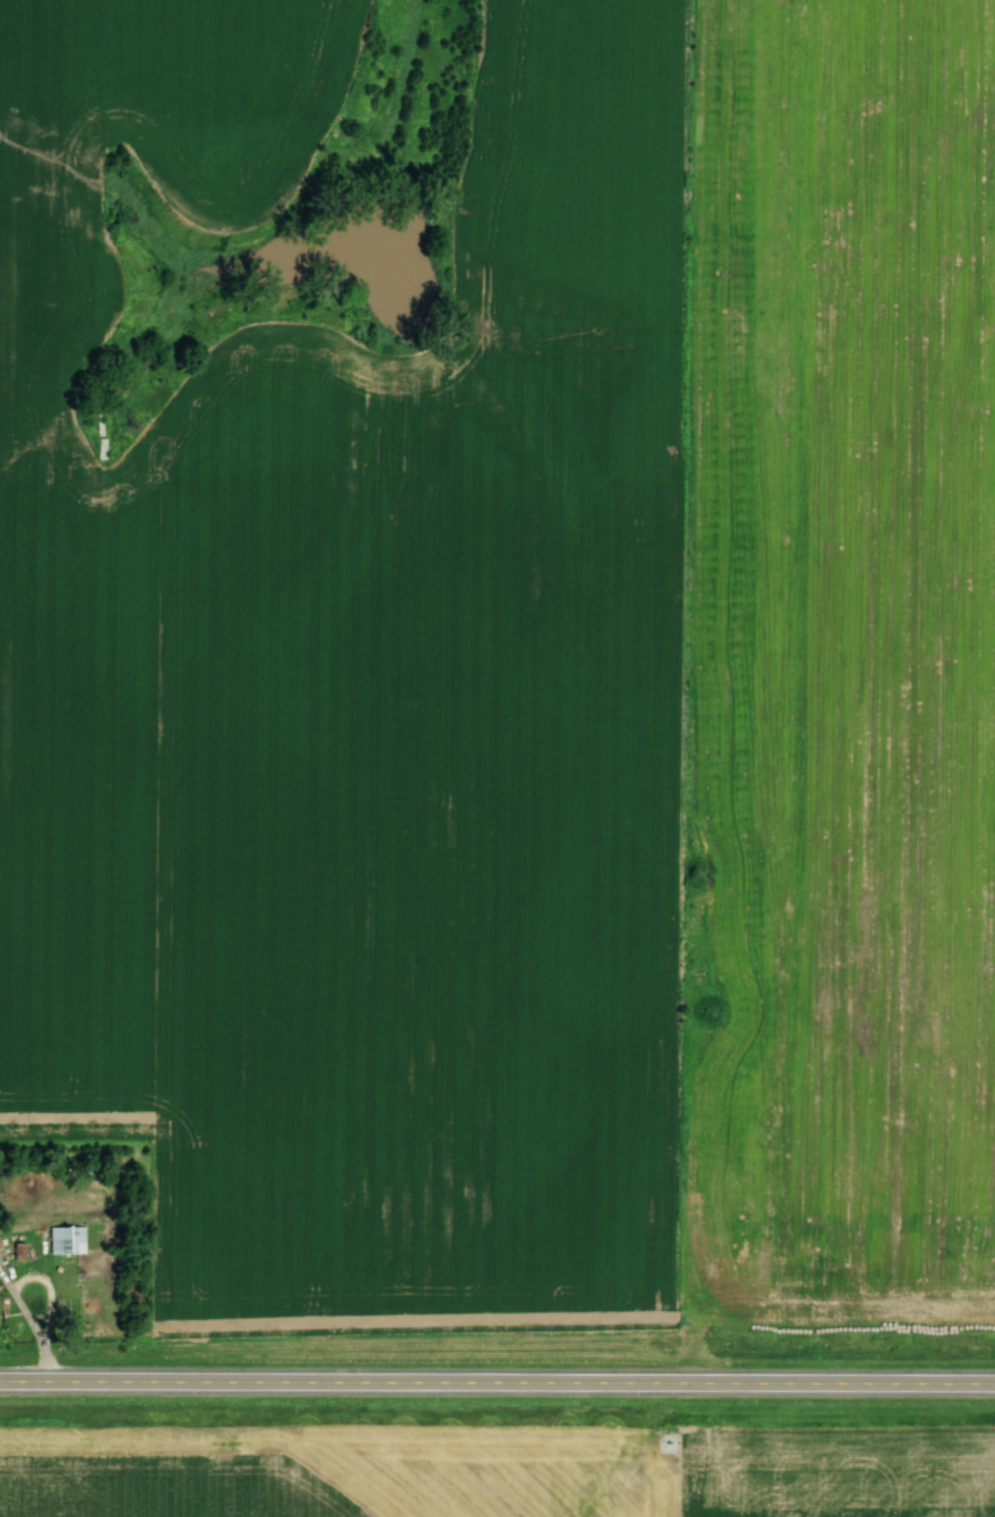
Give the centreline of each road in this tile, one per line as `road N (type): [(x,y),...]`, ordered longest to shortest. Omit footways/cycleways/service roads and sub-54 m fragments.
road 1 (primary): [(0,1385),(994,1386)]

